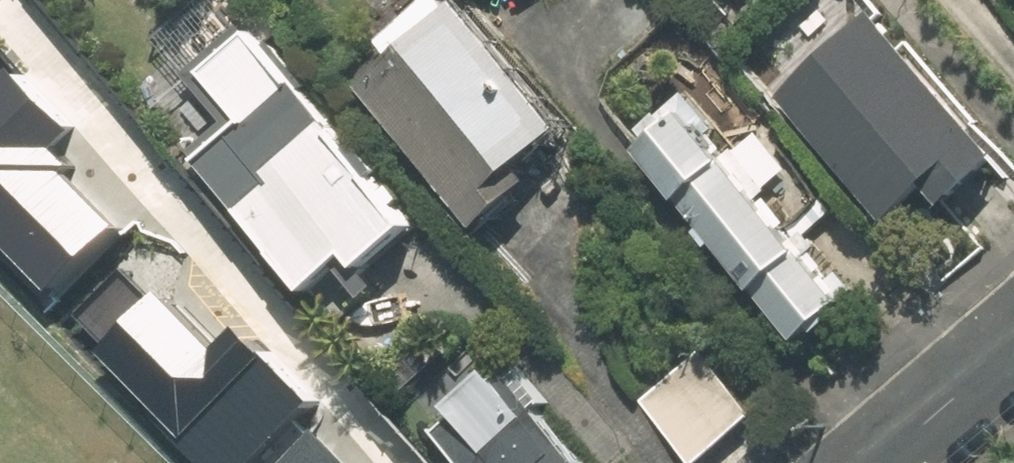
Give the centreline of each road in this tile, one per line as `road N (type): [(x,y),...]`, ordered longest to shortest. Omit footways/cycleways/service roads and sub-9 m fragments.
road 1 (residential): [(1013,350),(882,462)]

